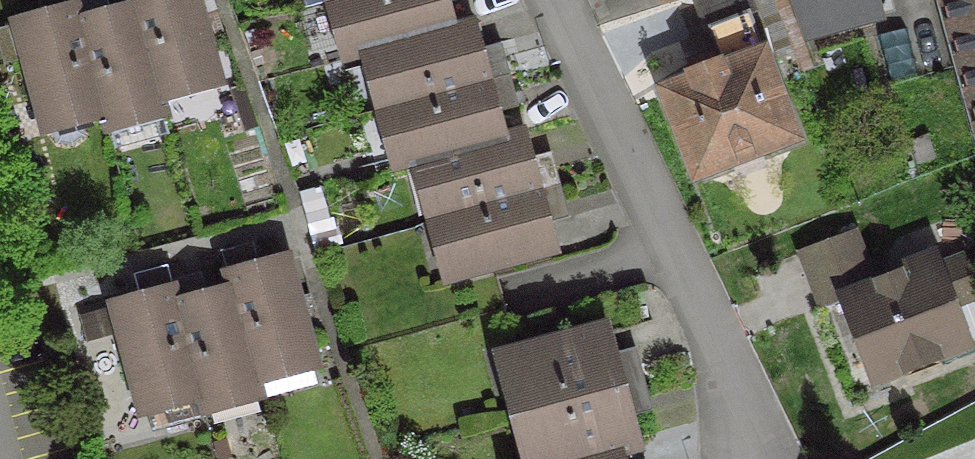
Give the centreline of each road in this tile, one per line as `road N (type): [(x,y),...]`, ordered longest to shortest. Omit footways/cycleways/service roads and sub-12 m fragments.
road 1 (residential): [(539,0),(709,376),(727,458)]

